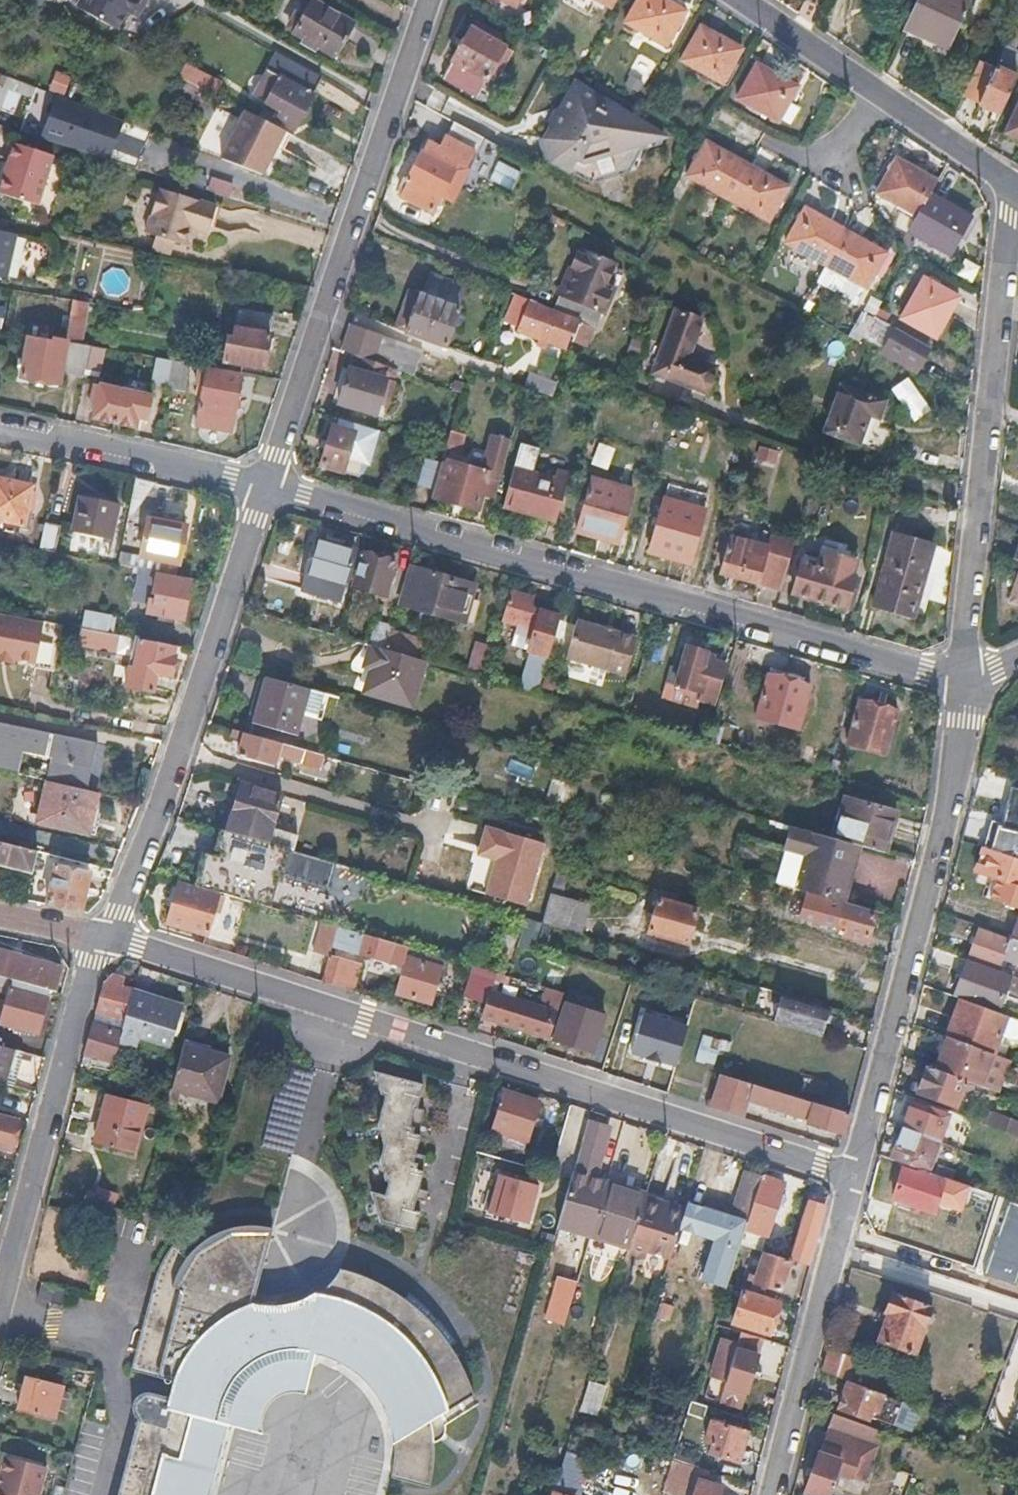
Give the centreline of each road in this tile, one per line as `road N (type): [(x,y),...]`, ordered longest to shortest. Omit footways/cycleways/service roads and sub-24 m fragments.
road 1 (residential): [(853,1173),(106,936)]
road 2 (residential): [(966,680),(265,484)]
road 3 (residential): [(265,484),(429,0)]
road 4 (residential): [(853,1173),(941,851),(966,680)]
road 5 (residential): [(966,680),(1012,185)]
road 6 (residential): [(106,936),(178,754),(265,484)]
road 7 (residential): [(0,1300),(91,965),(106,936)]
road 8 (residential): [(772,1494),(853,1173)]
road 9 (residential): [(265,484),(0,427)]
road 10 (residential): [(1012,185),(858,77)]
road 11 (residential): [(858,77),(744,0)]

